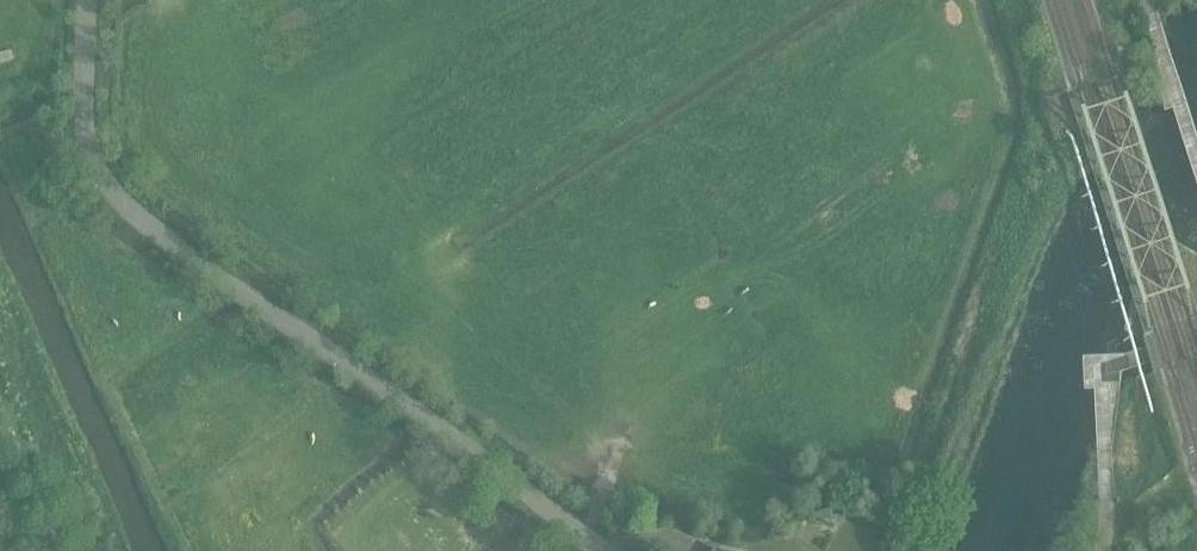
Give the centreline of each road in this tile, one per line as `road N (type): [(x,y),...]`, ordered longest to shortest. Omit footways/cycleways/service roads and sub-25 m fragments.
road 1 (unclassified): [(603,550),(123,204),(86,137),(87,0)]

